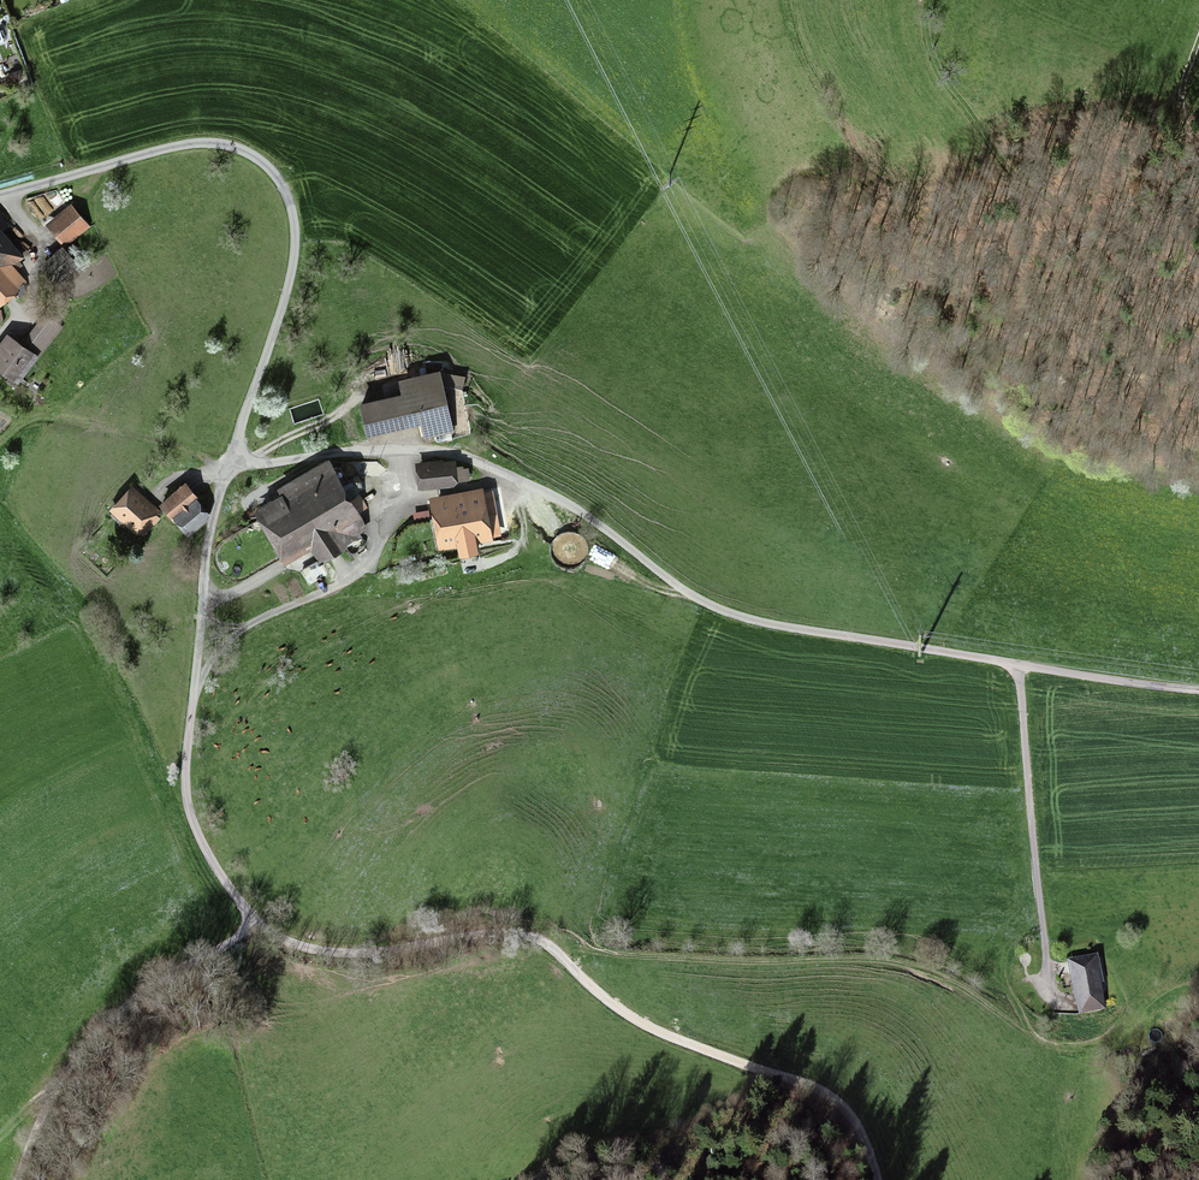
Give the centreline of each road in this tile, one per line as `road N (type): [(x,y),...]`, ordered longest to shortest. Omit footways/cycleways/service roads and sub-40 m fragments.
road 1 (track): [(231,464),(207,551),(186,789),(204,848),(258,924),(307,948),(345,953),(488,934),(539,940),(653,1029),(834,1098),(862,1134),(878,1179)]
road 2 (track): [(231,464),(360,451),(455,455),(557,497),(730,614),(1198,690)]
road 3 (track): [(548,945),(729,963),(902,964),(961,988),(1037,1043),(1065,1050),(1101,1047),(1150,1005),(1198,984)]
road 4 (track): [(0,196),(191,144),(241,150),(273,173),(292,207),(294,257),(231,464)]
road 5 (track): [(928,0),(933,59),(1004,163),(1073,225),(1123,294),(1161,322),(1198,332)]
road 6 (track): [(258,924),(132,1012),(74,1083),(23,1179)]
road 7 (track): [(1068,999),(1054,994),(1049,979),(1018,663)]
road 8 (track): [(0,441),(37,417),(61,415),(231,464)]

